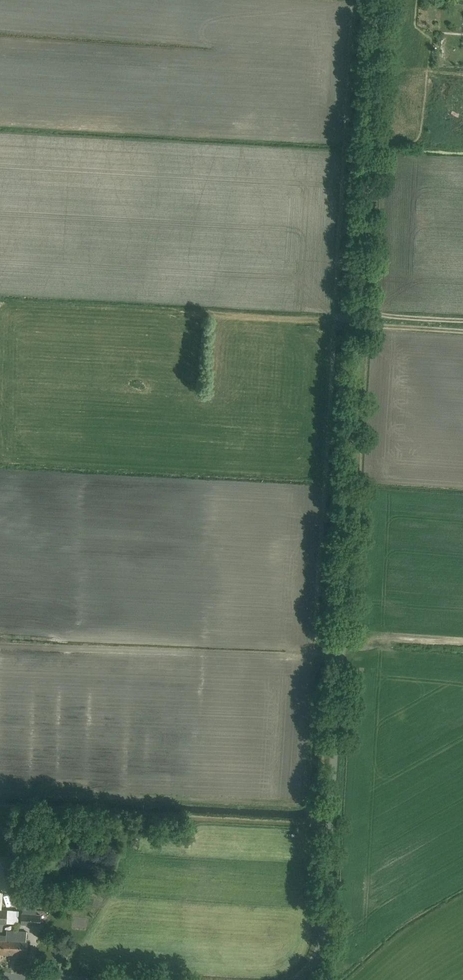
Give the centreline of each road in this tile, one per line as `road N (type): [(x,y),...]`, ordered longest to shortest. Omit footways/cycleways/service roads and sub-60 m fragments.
road 1 (unclassified): [(297,979),(324,932),(377,0)]
road 2 (track): [(360,320),(181,311)]
road 3 (track): [(305,644),(339,656),(369,639),(462,643)]

